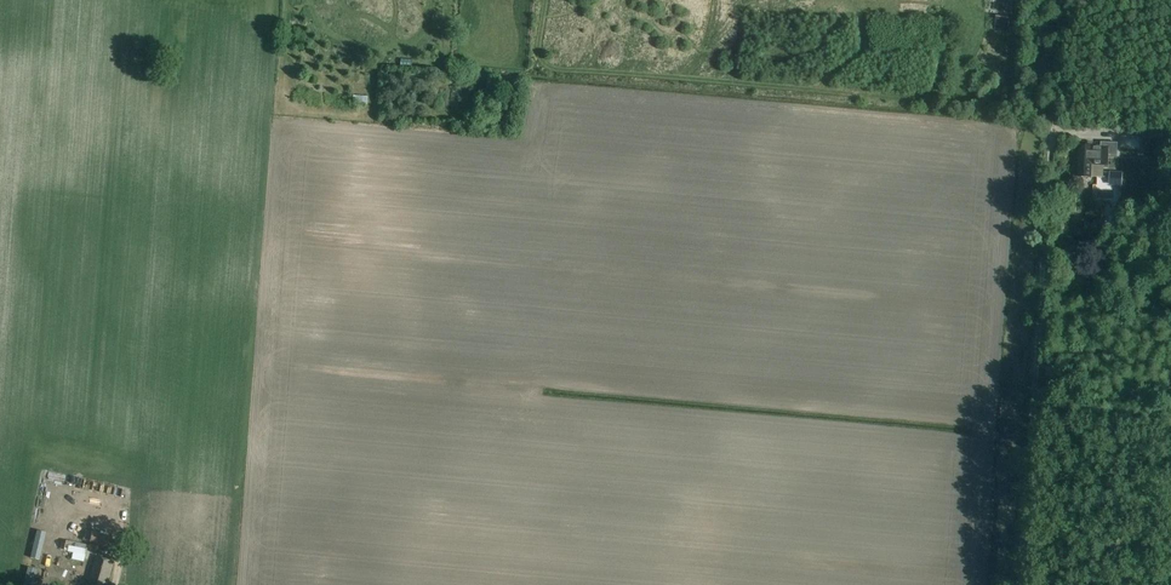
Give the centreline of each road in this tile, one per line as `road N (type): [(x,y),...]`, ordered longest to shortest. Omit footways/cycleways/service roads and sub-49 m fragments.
road 1 (track): [(1064,0),(1019,584)]

